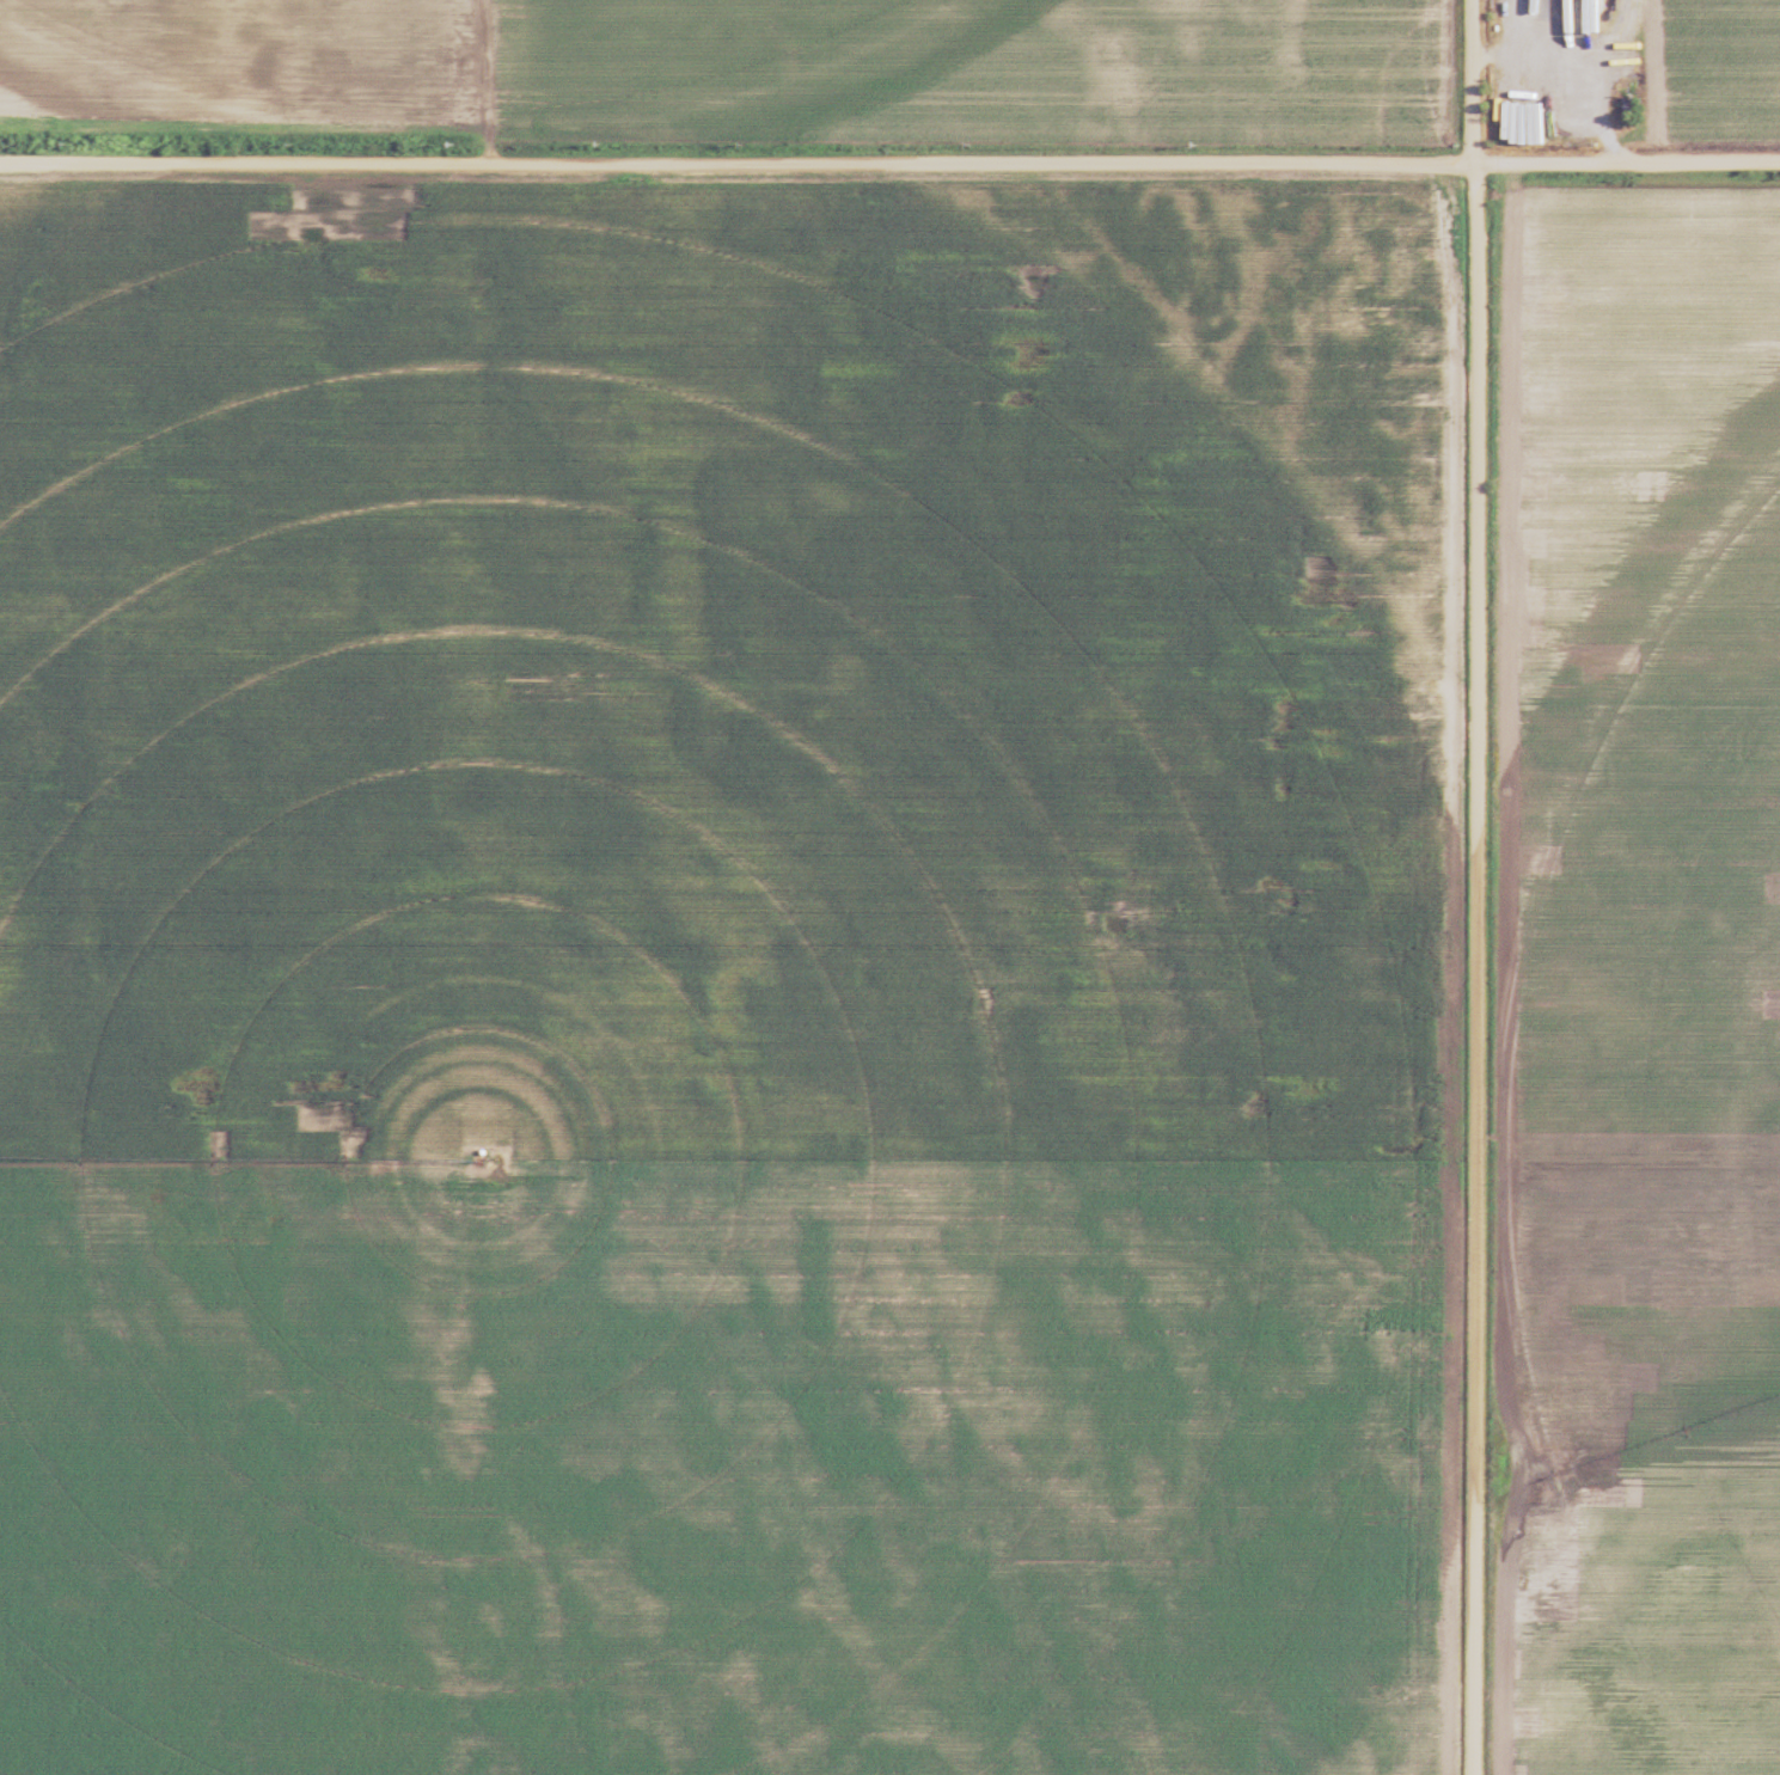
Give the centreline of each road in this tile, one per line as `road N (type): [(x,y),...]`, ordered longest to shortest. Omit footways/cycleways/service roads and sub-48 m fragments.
road 1 (residential): [(0,160),(1779,160)]
road 2 (residential): [(1476,0),(1482,326),(1475,1774)]

